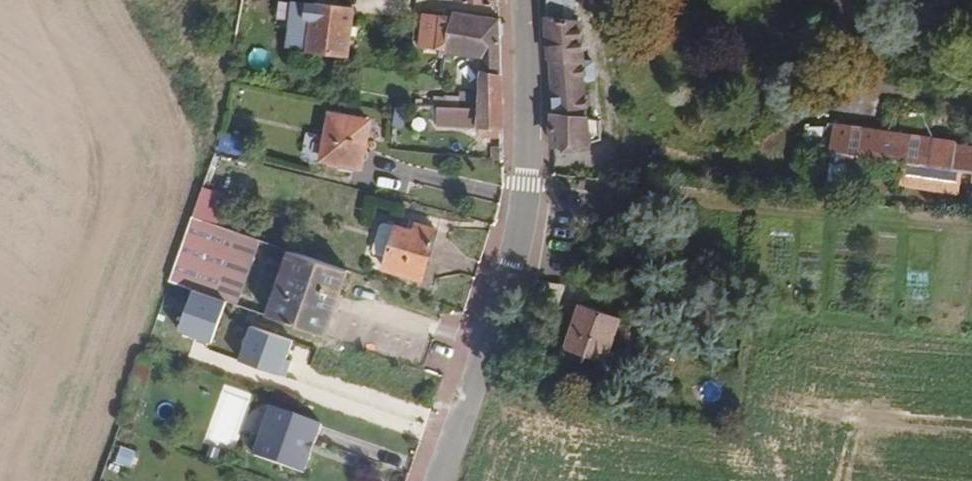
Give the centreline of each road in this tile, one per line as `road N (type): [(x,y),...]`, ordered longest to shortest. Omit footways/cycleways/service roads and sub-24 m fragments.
road 1 (unclassified): [(516,0),(518,189),(500,282),(429,480)]

